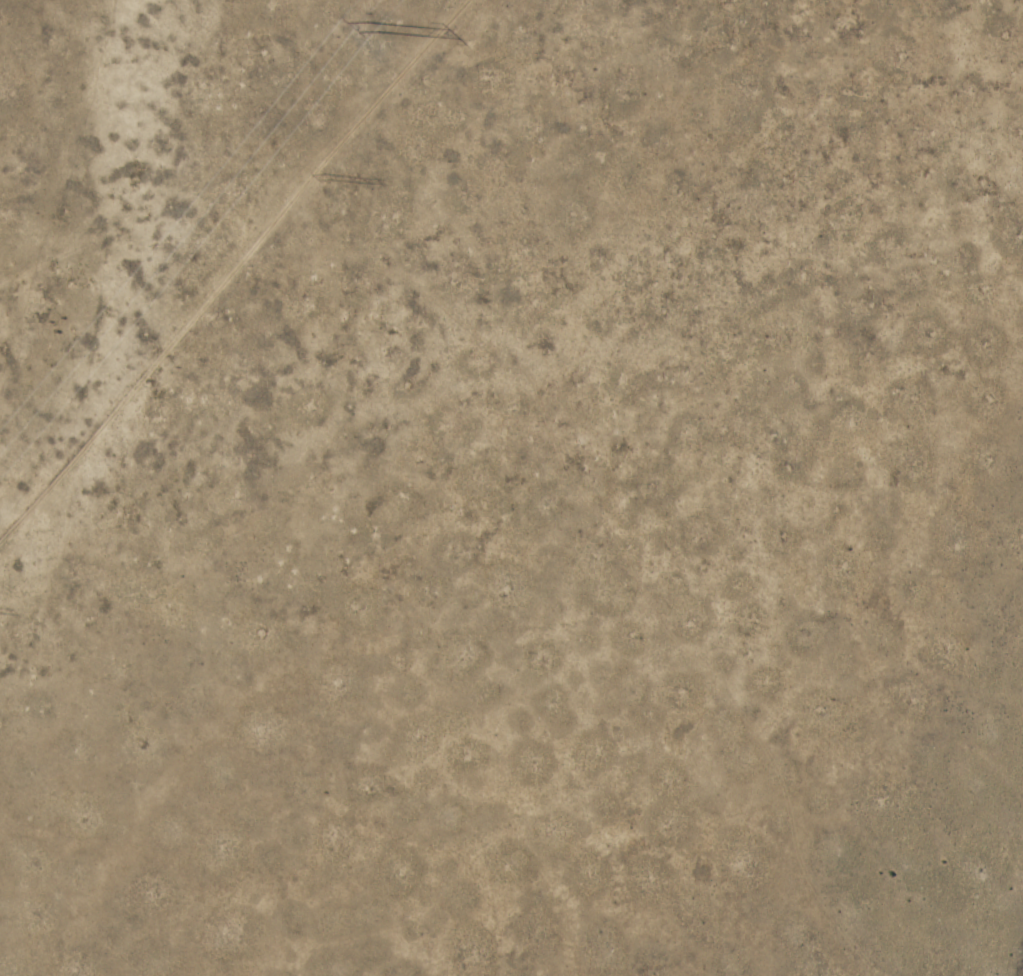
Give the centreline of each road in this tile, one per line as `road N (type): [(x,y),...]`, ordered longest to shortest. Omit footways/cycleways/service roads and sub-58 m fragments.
road 1 (track): [(464,0),(0,539)]

